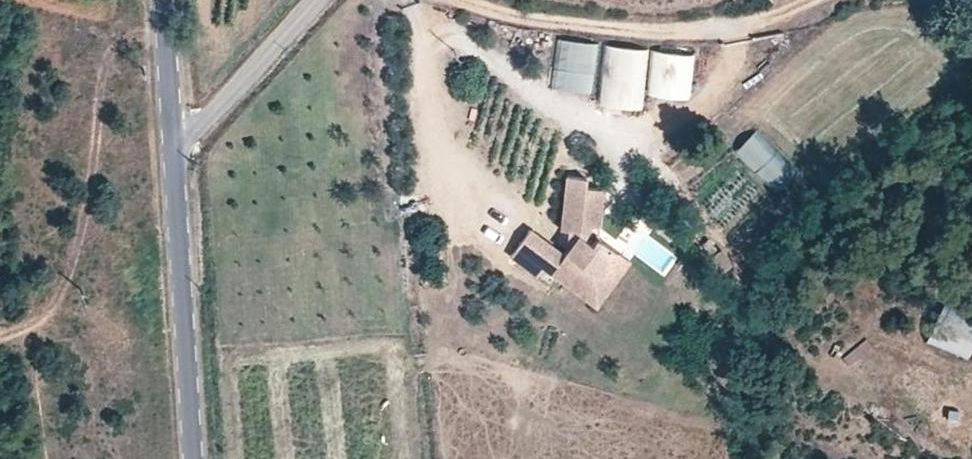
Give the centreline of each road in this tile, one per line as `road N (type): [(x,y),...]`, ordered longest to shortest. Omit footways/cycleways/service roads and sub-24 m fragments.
road 1 (track): [(463,0),(640,32),(738,26),(816,0)]
road 2 (tertiary): [(168,163),(186,458)]
road 3 (tertiary): [(322,0),(168,163)]
road 4 (tertiary): [(159,0),(168,163)]

